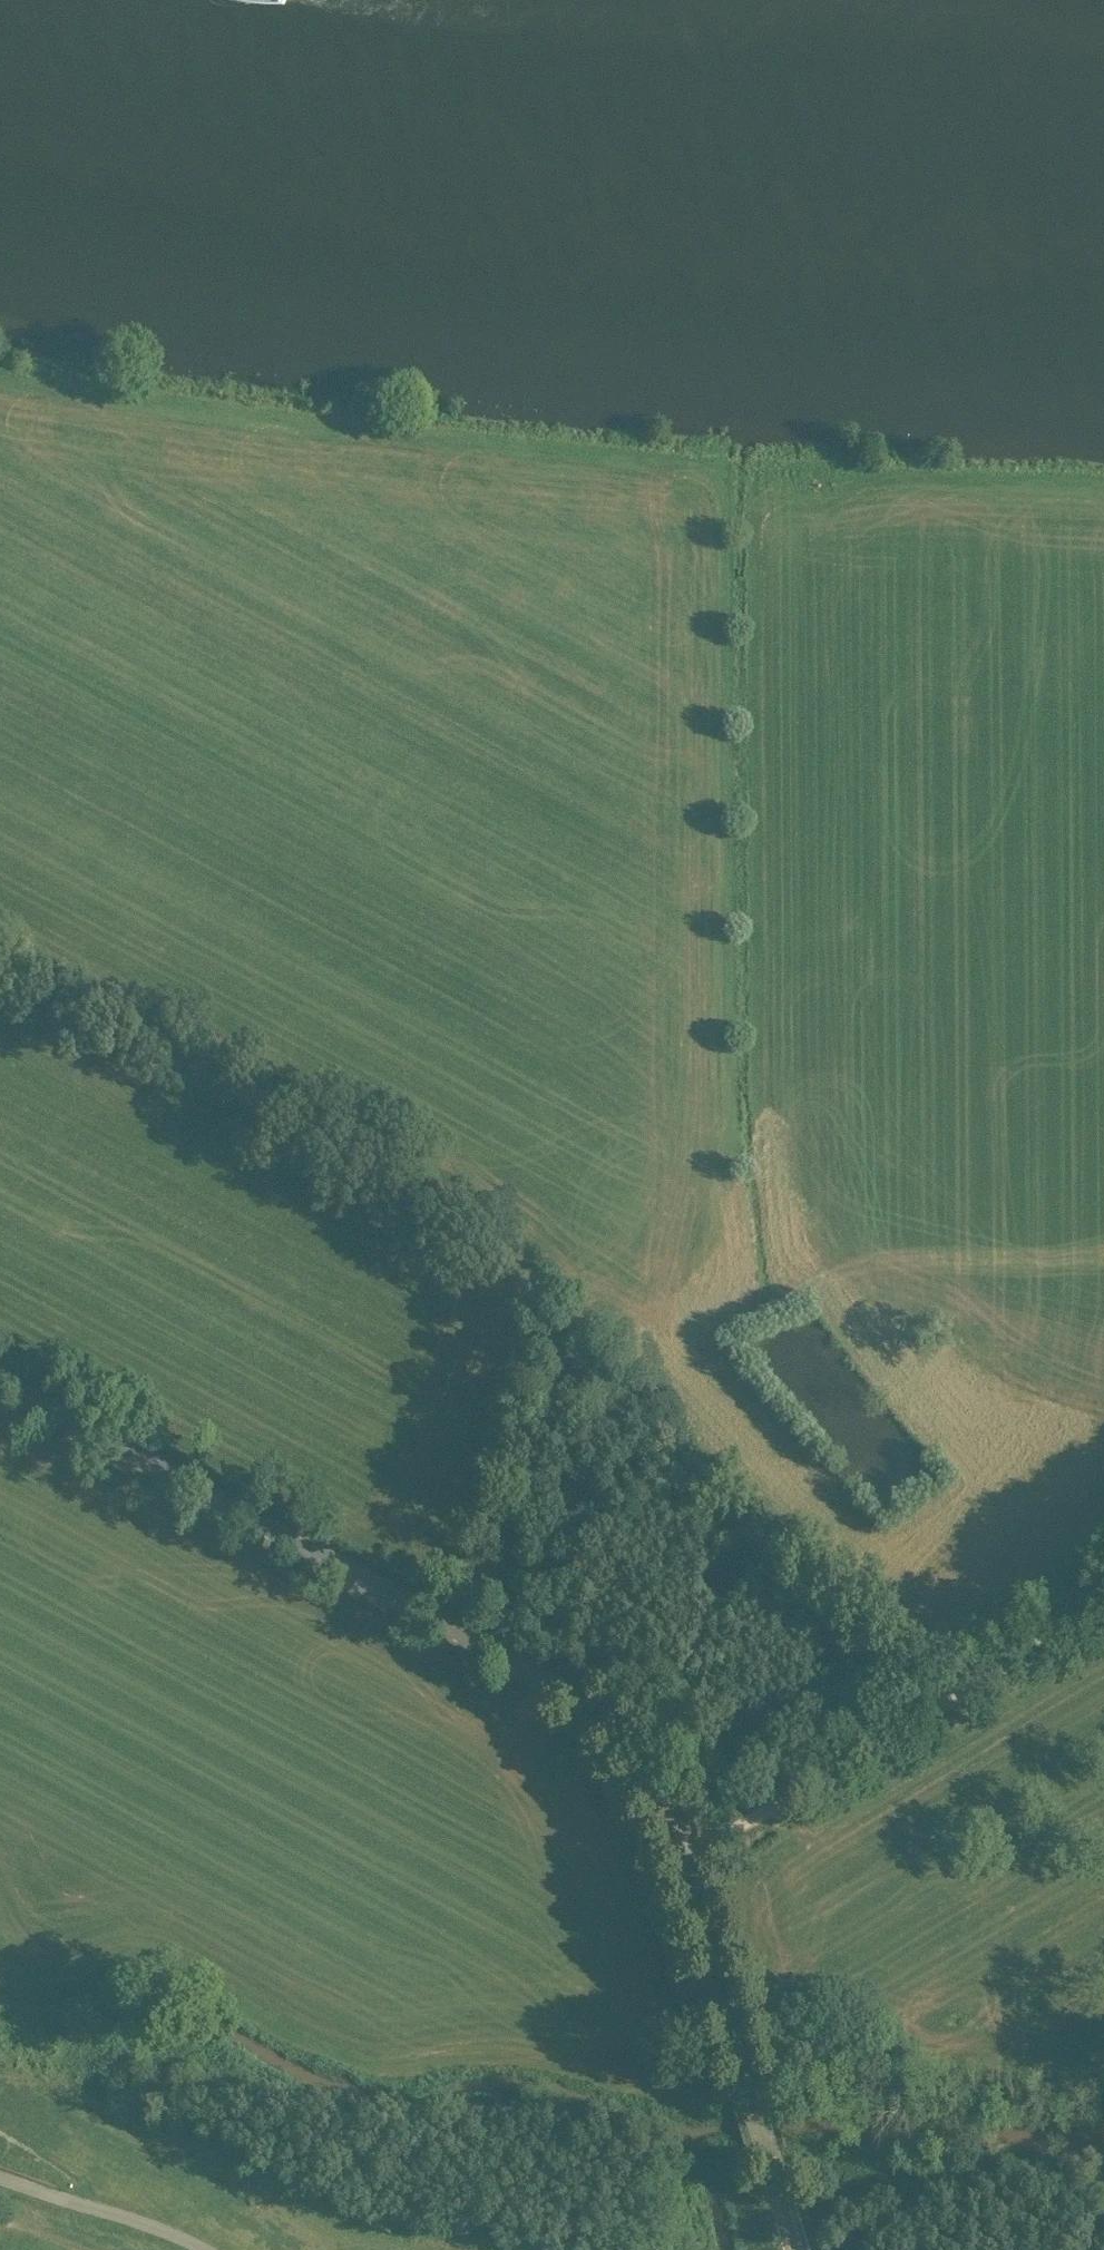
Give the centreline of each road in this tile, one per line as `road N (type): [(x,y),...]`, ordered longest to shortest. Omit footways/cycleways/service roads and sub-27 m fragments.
road 1 (tertiary): [(798,2249),(680,1858),(620,1753),(512,1661),(0,1383)]
road 2 (unclassified): [(208,2249),(86,2204)]

